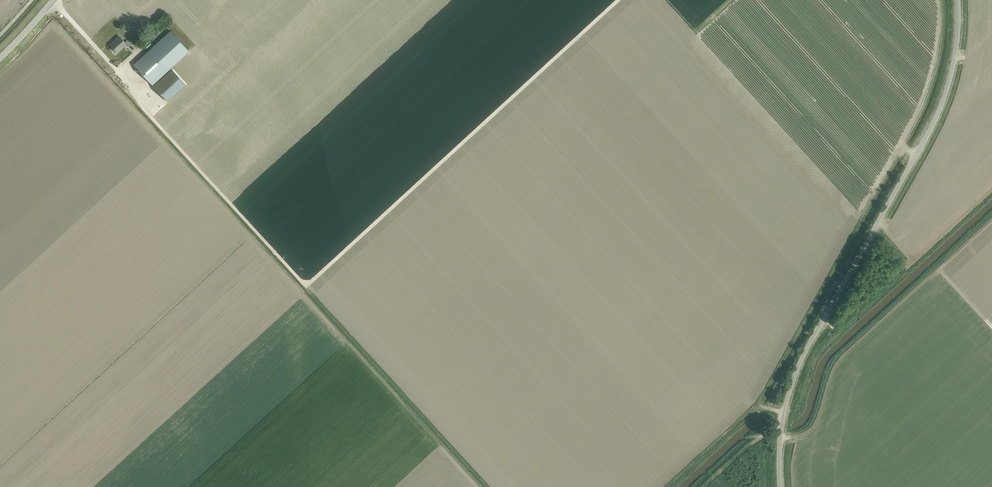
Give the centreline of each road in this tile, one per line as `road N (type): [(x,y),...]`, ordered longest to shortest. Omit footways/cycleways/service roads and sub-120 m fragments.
road 1 (unclassified): [(780,486),(781,428),(792,382),(936,116),(953,66),(958,0)]

